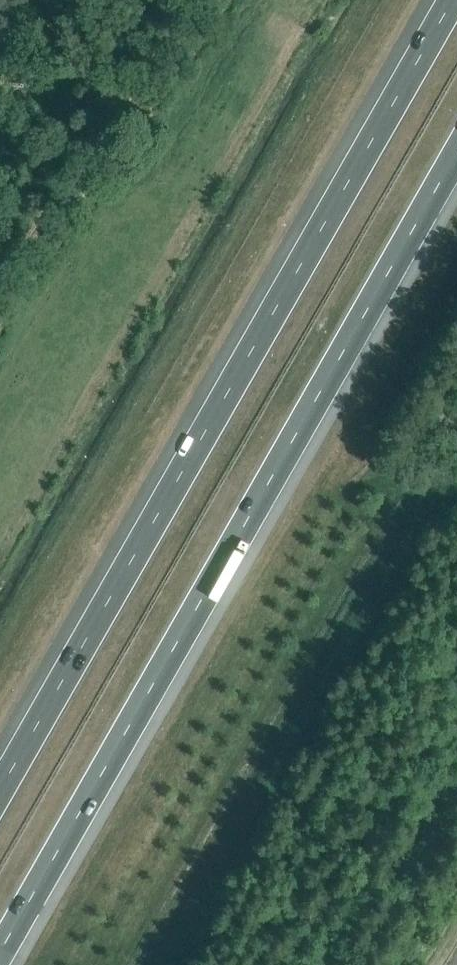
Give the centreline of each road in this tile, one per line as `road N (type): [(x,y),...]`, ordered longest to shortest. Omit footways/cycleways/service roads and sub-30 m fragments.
road 1 (motorway): [(0,956),(456,154)]
road 2 (motorway): [(452,0),(0,788)]

